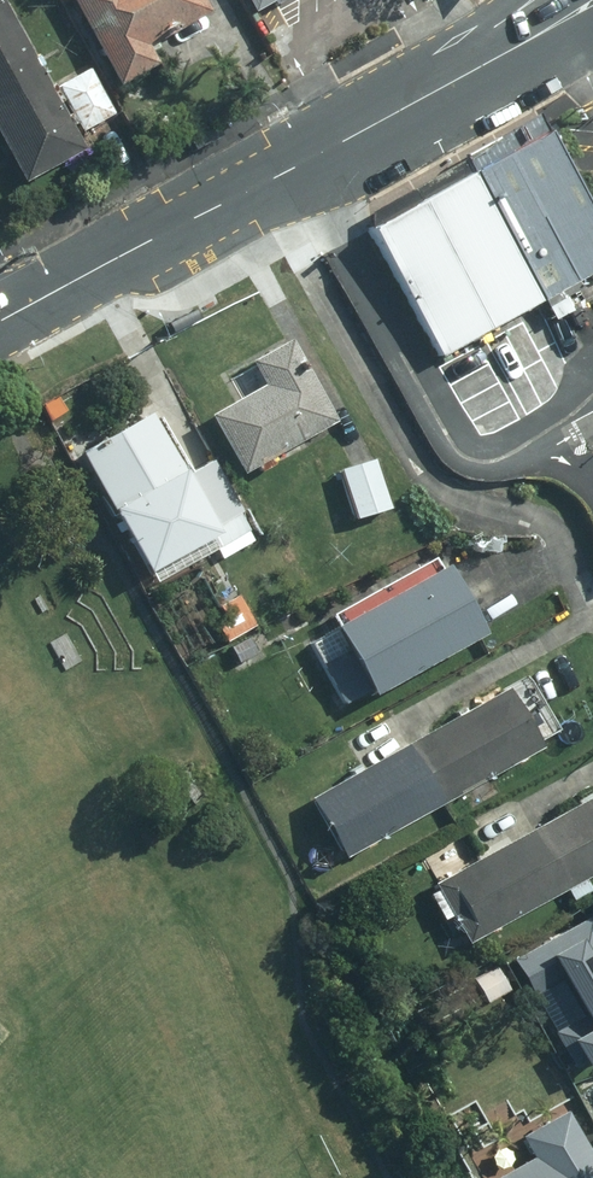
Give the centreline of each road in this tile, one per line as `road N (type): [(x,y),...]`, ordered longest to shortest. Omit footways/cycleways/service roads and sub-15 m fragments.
road 1 (secondary): [(0,321),(344,142),(515,42)]

